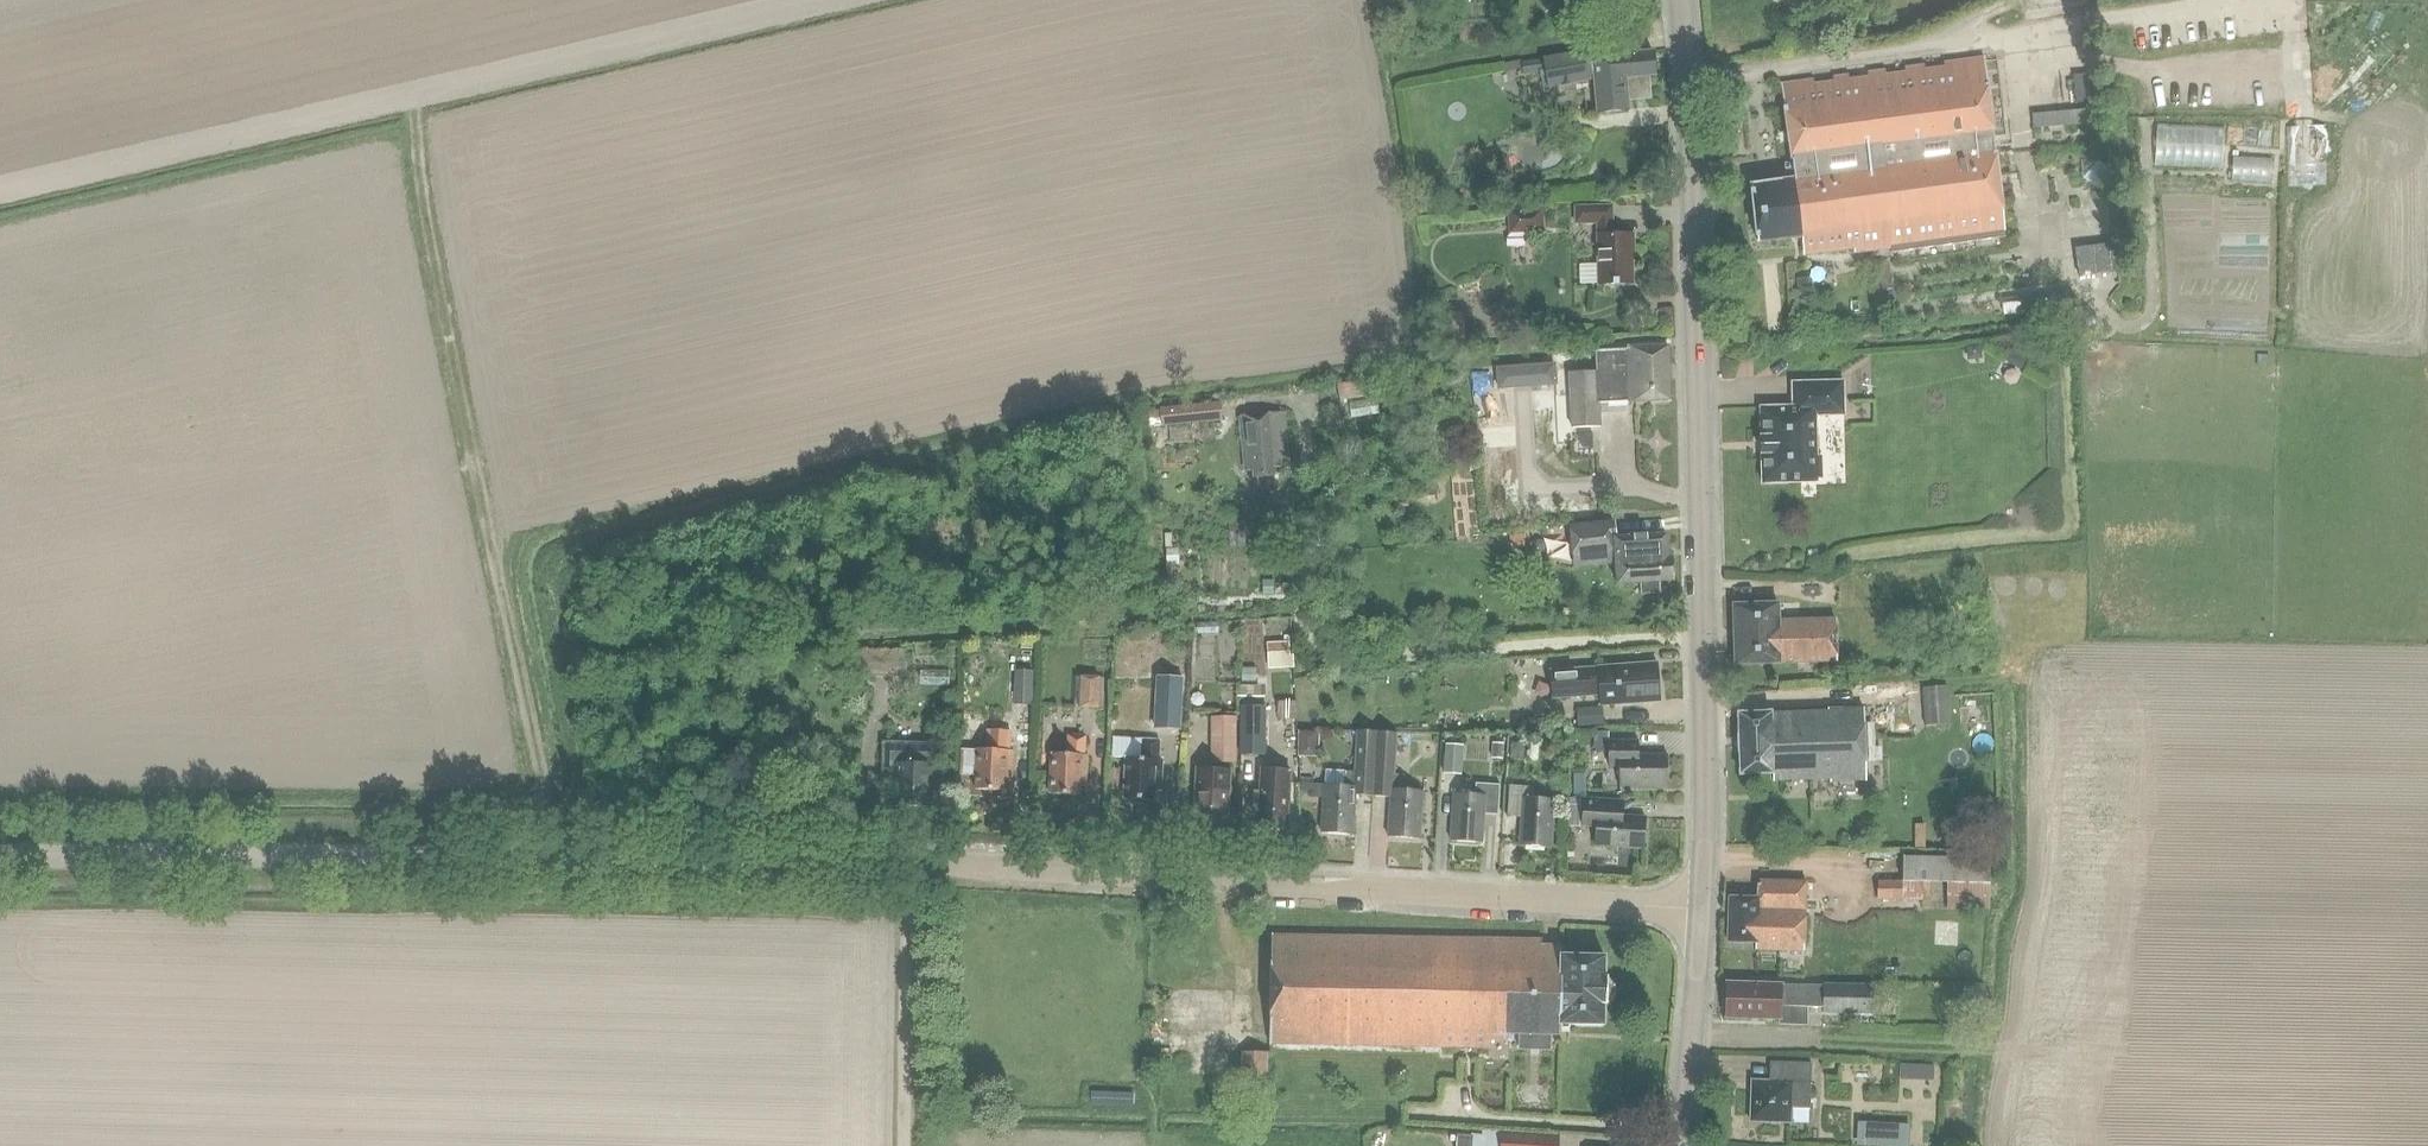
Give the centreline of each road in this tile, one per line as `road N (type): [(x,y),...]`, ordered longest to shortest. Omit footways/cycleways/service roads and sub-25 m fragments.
road 1 (tertiary): [(1700,913),(990,865),(0,855)]
road 2 (tertiary): [(1700,913),(1705,725),(1678,0)]
road 3 (tertiary): [(1680,1145),(1700,913)]

